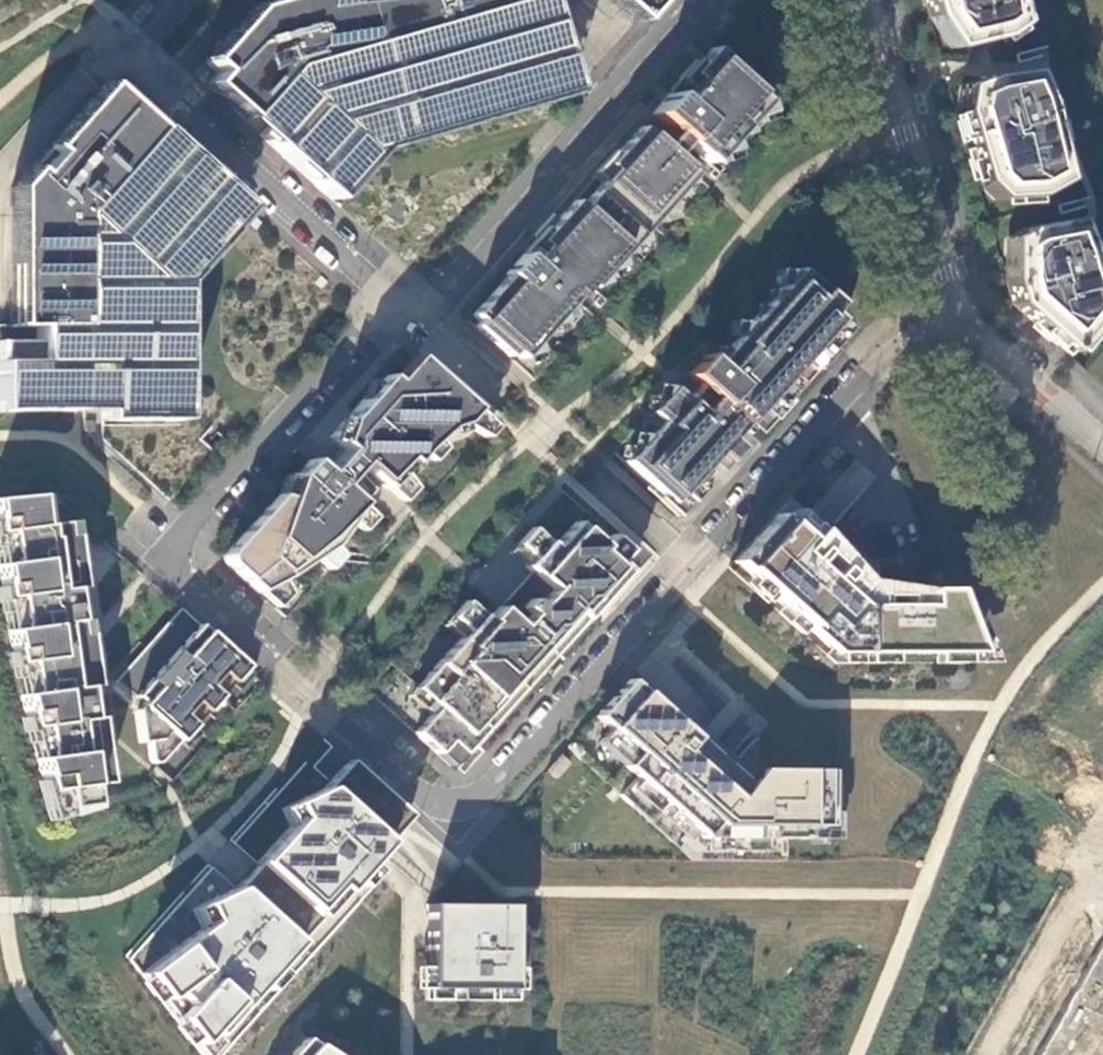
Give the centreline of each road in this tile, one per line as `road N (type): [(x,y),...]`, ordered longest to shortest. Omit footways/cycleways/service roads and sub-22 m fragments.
road 1 (residential): [(397,305),(360,333),(177,538),(173,558),(177,574),(421,792),(454,807),(482,797),(884,350),(961,317)]
road 2 (residential): [(397,305),(436,290),(703,0)]
road 3 (residential): [(182,0),(139,51),(142,71),(397,305)]
road 4 (residential): [(867,0),(961,317)]
road 5 (residential): [(961,317),(1102,445)]

